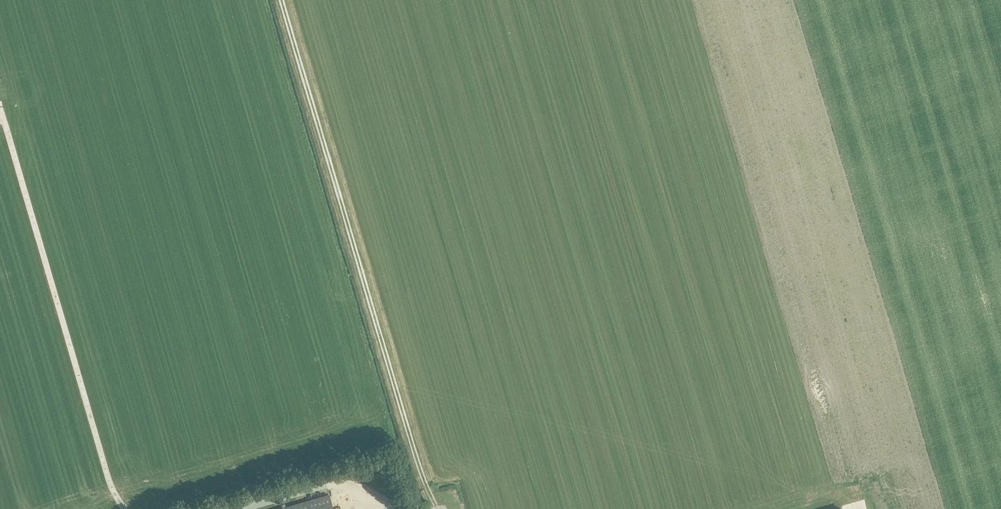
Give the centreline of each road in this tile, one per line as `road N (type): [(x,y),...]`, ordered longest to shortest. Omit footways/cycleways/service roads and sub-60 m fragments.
road 1 (track): [(280,0),(434,508)]

